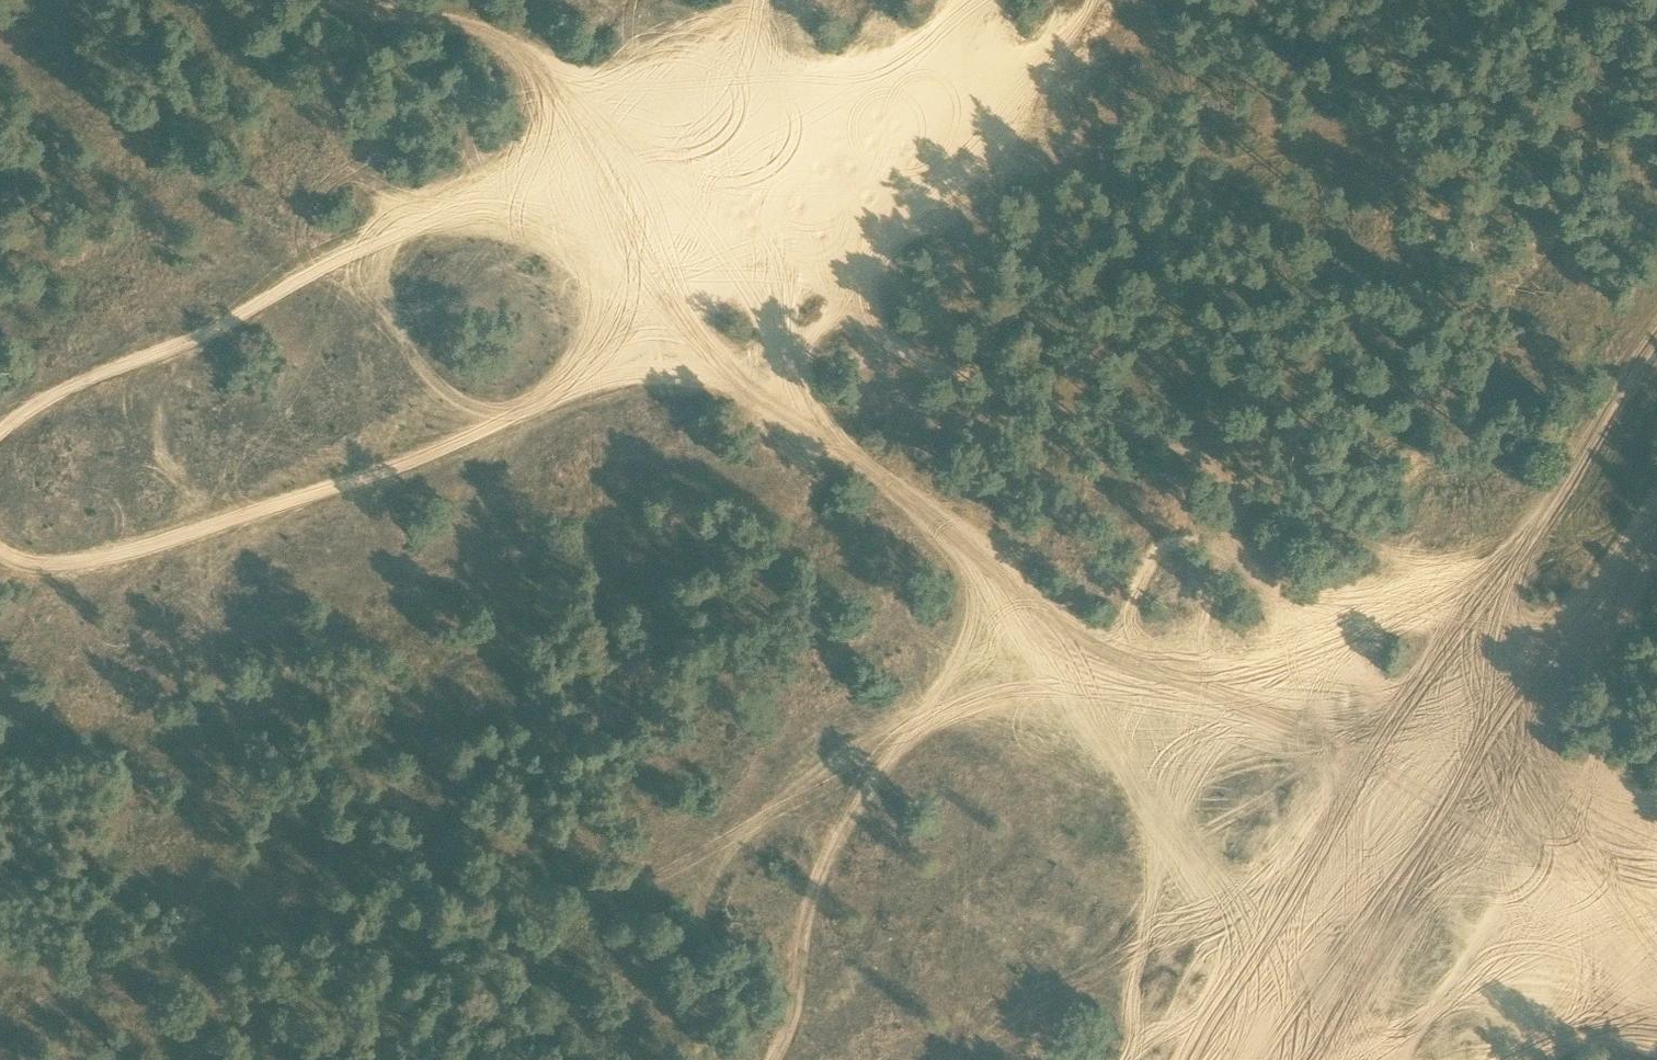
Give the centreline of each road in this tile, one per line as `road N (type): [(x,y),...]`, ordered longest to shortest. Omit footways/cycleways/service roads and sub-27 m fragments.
road 1 (track): [(1656,381),(1225,1059)]

